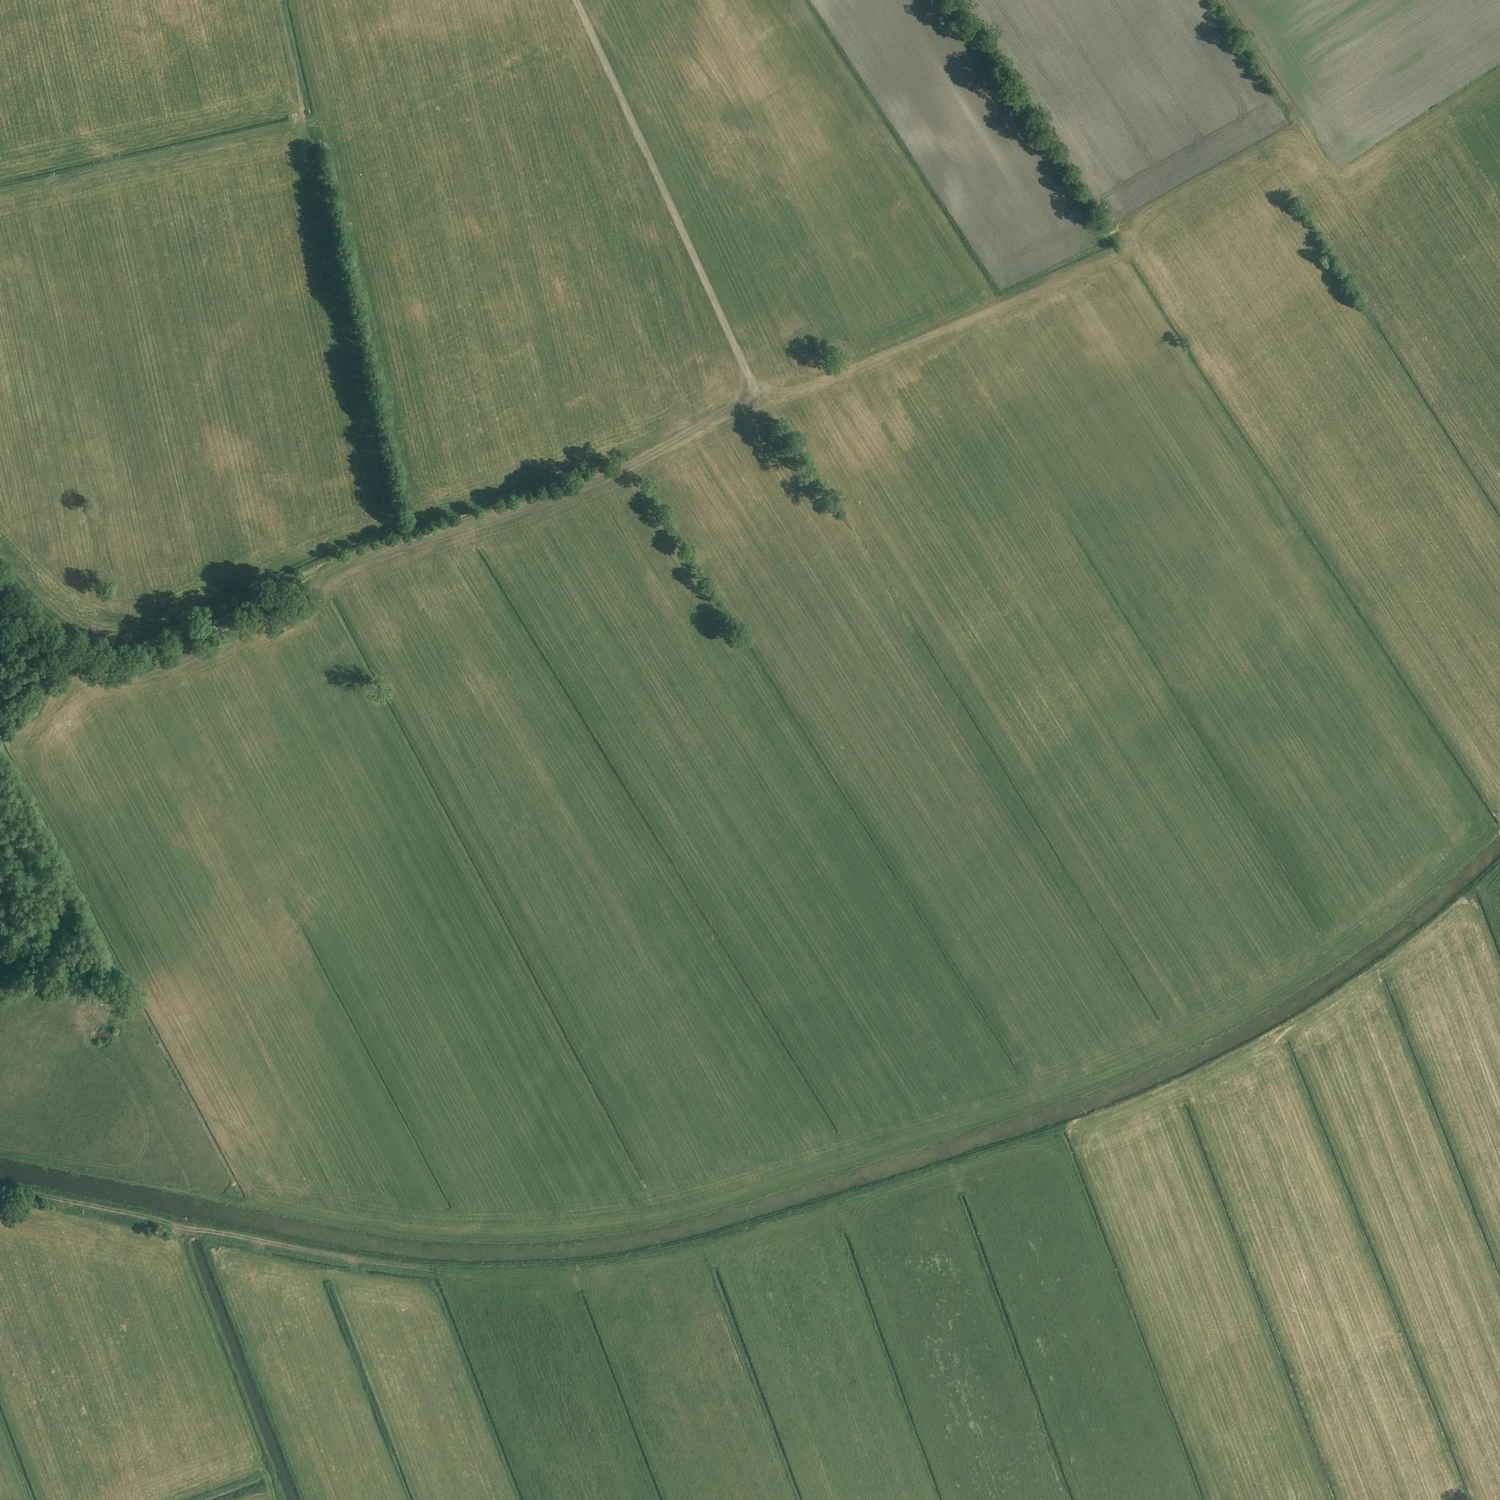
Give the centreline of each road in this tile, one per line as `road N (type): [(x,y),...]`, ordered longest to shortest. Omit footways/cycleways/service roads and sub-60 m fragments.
road 1 (track): [(435,1272),(0,1188)]
road 2 (track): [(575,0),(755,389)]
road 3 (track): [(308,577),(127,658),(79,637),(0,566)]

